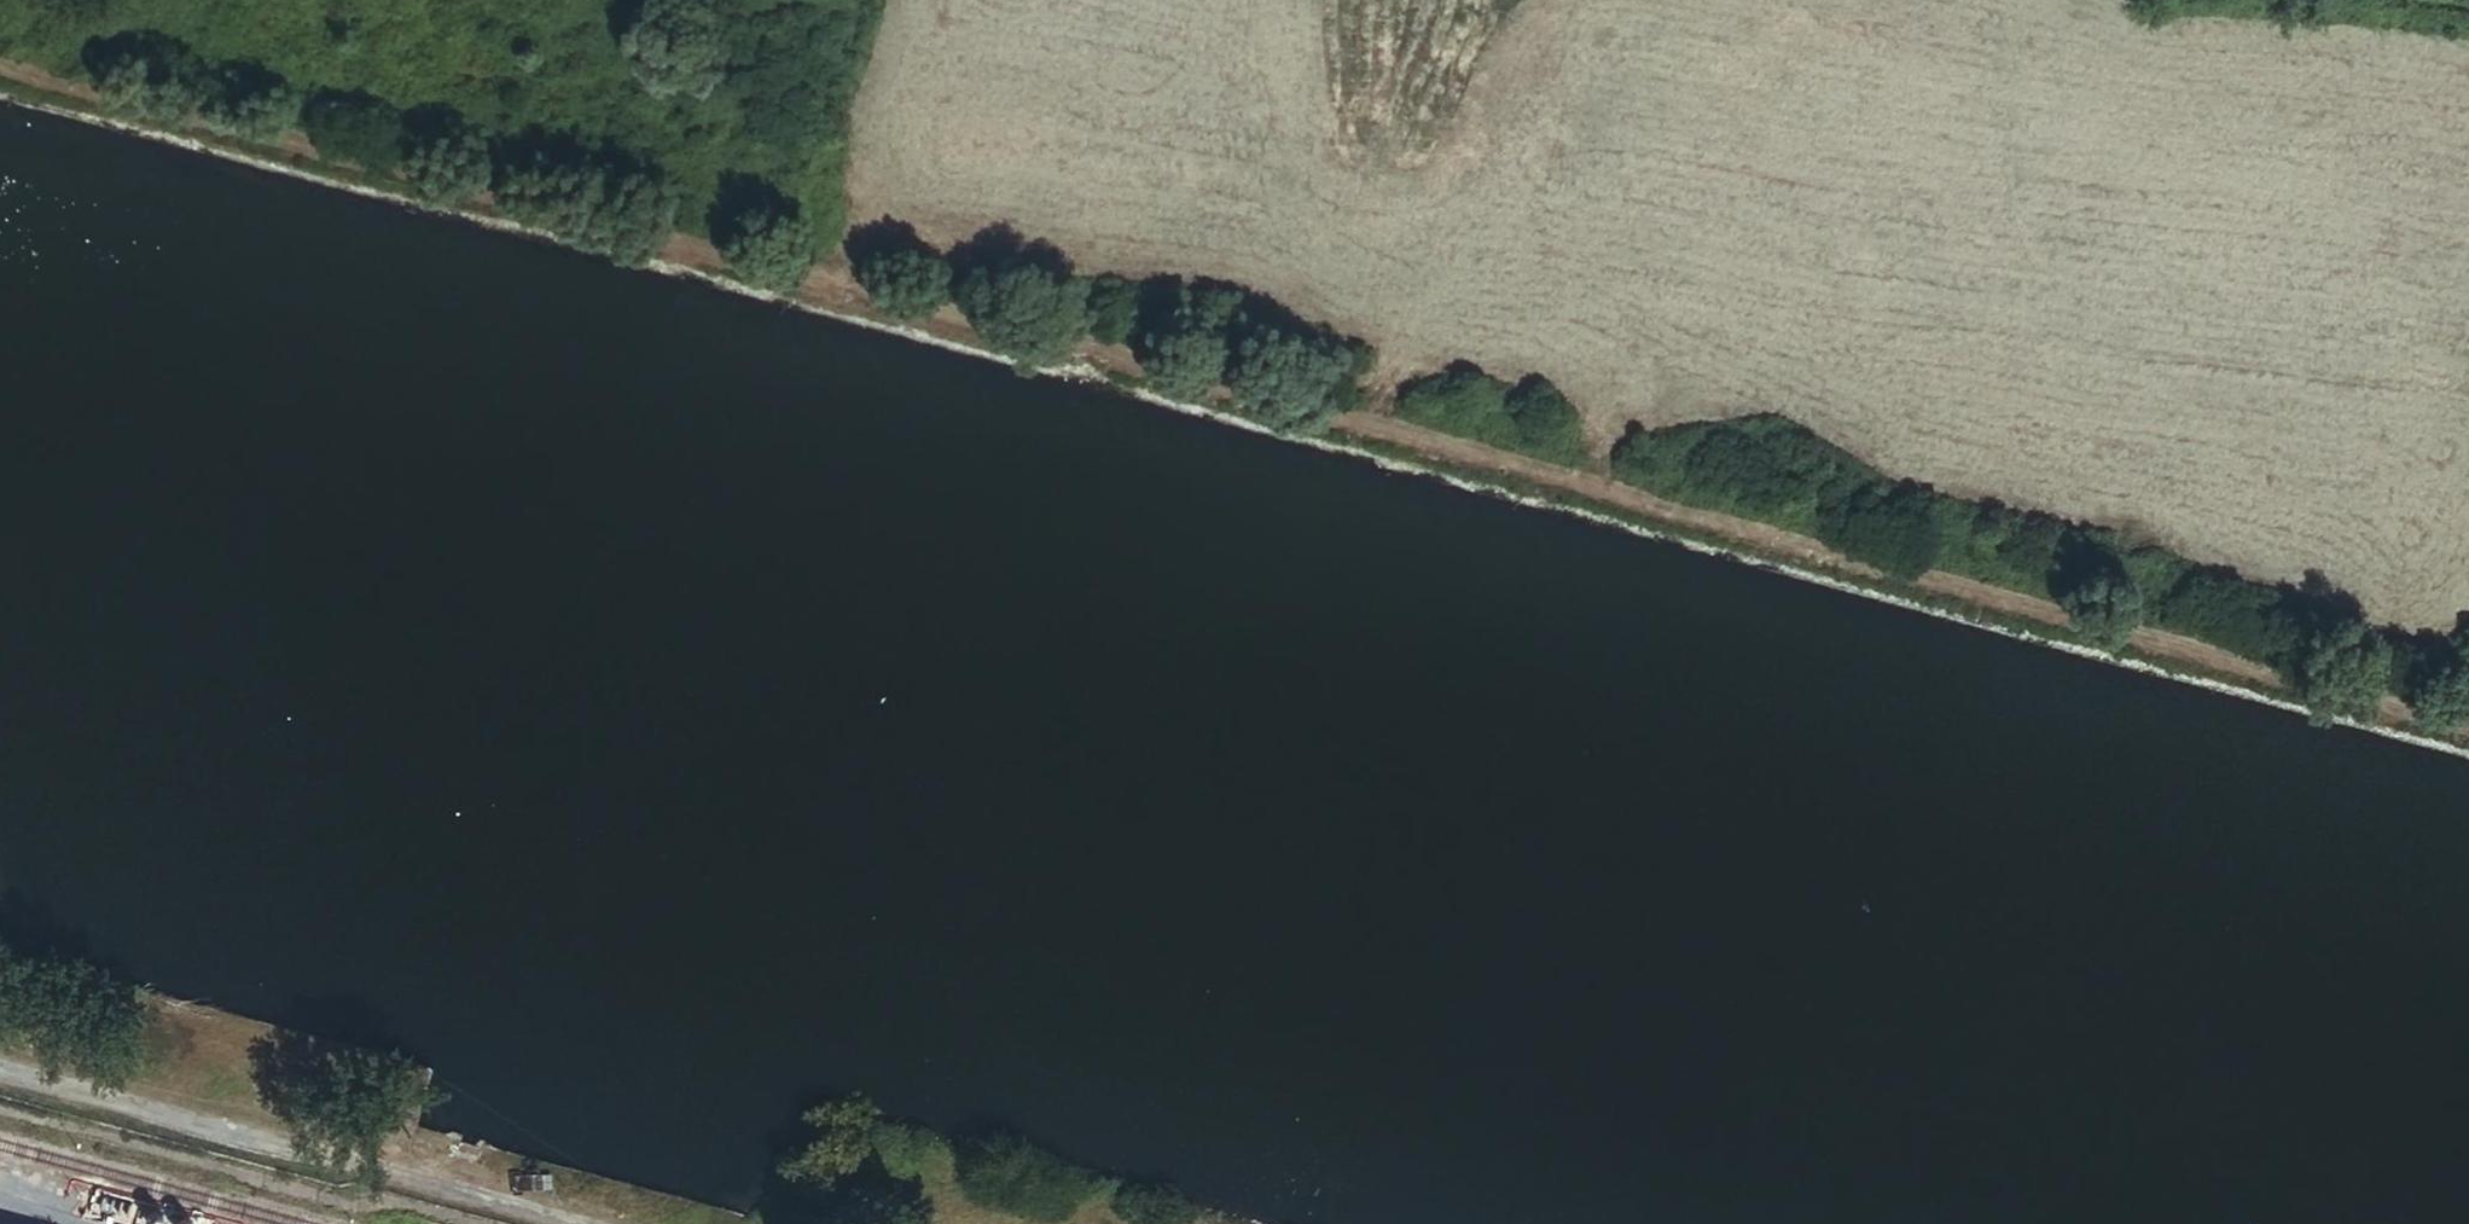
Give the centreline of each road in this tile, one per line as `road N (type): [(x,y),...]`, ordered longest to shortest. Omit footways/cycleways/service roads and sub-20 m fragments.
road 1 (track): [(0,1065),(589,1223)]

